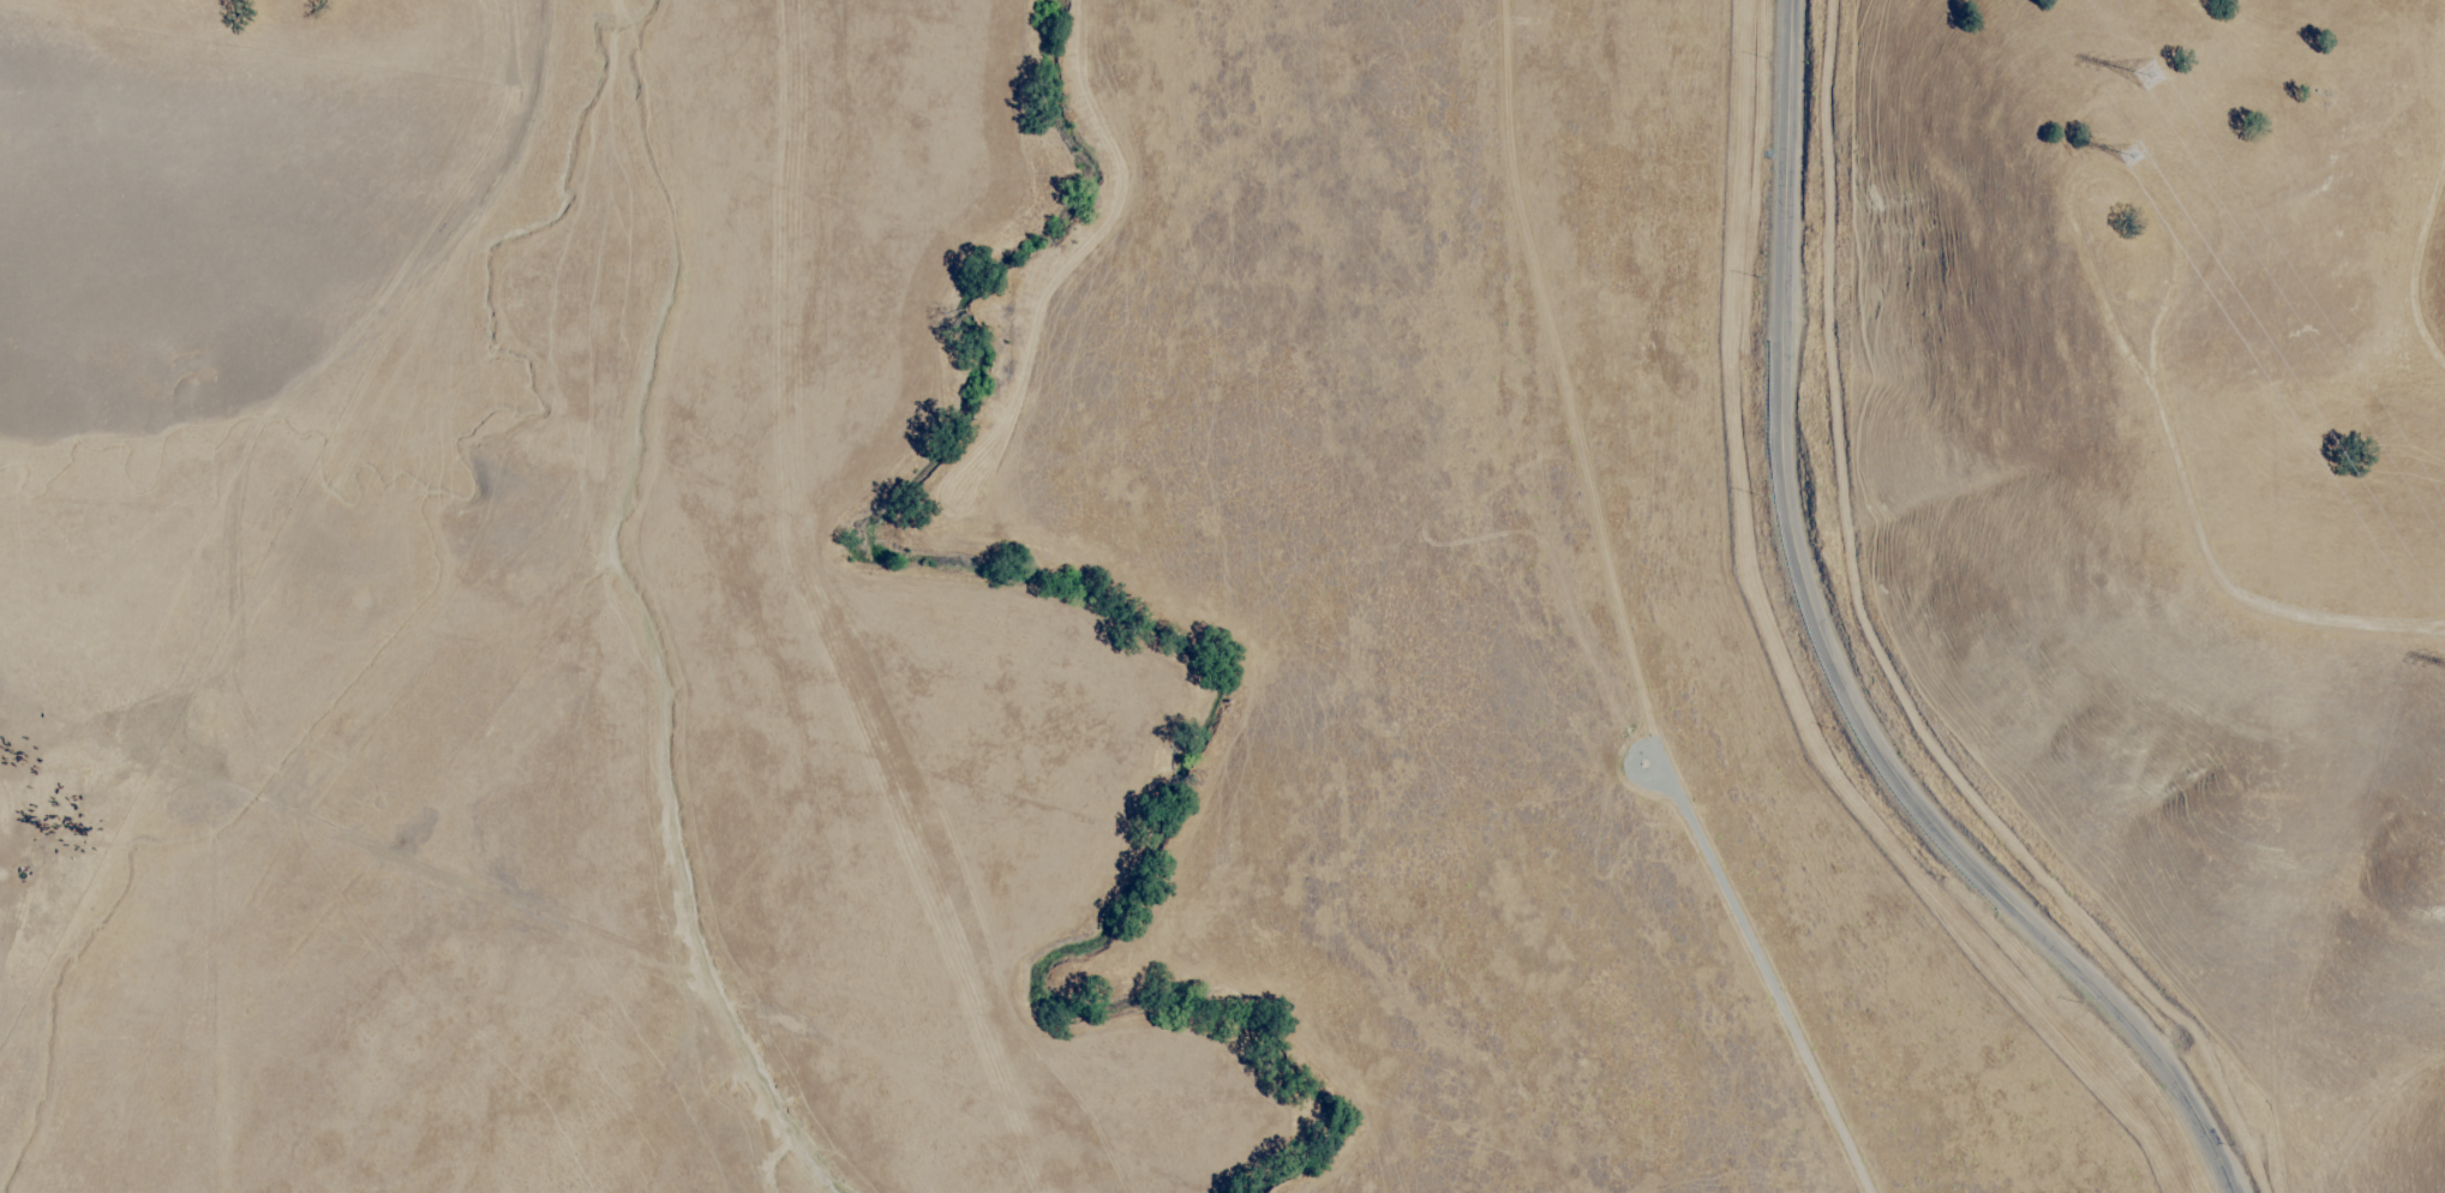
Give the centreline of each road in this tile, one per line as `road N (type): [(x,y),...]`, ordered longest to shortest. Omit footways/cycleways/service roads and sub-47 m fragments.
road 1 (residential): [(1790,0),(1788,410),(1830,645),(1940,827),(2169,1061),(2229,1192)]
road 2 (track): [(1865,1192),(1659,765),(1582,472),(1499,102),(1503,0)]

